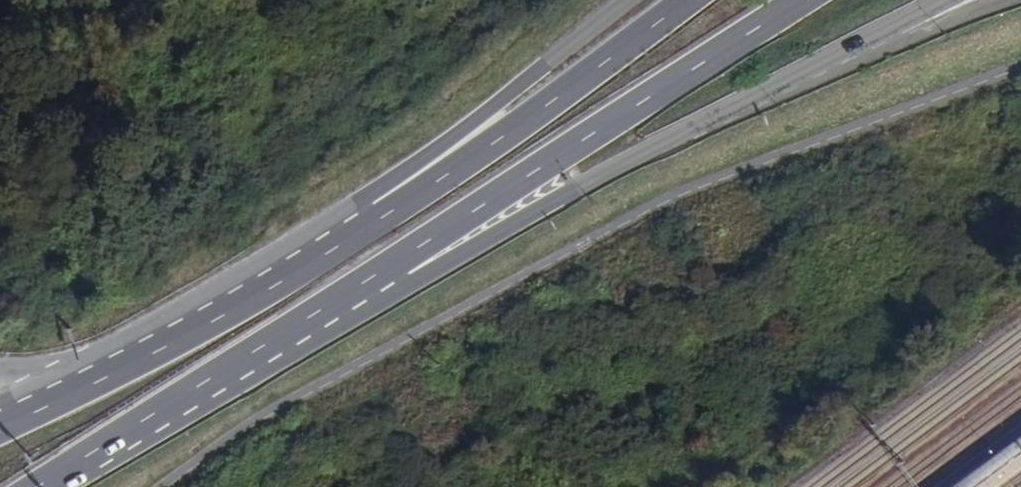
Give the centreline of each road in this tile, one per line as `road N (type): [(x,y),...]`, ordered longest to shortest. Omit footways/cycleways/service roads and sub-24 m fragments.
road 1 (primary): [(329,304),(385,301),(632,160),(944,0)]
road 2 (primary): [(329,304),(802,0)]
road 3 (primary): [(692,0),(290,275)]
road 4 (primary): [(631,0),(366,195),(290,275)]
road 5 (primary): [(39,486),(329,304)]
road 6 (primary): [(290,275),(132,356)]
road 7 (primary): [(132,356),(0,423)]
road 8 (motorway): [(132,356),(0,373)]

